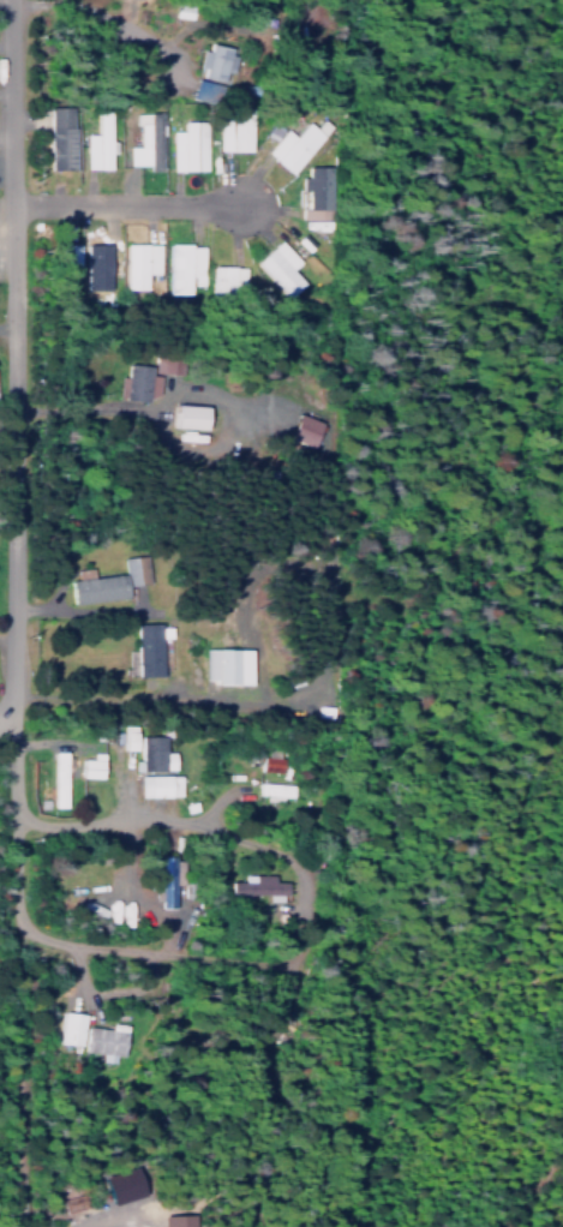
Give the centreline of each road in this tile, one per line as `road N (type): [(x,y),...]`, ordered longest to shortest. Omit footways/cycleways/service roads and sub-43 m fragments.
road 1 (residential): [(0,198),(232,202)]

